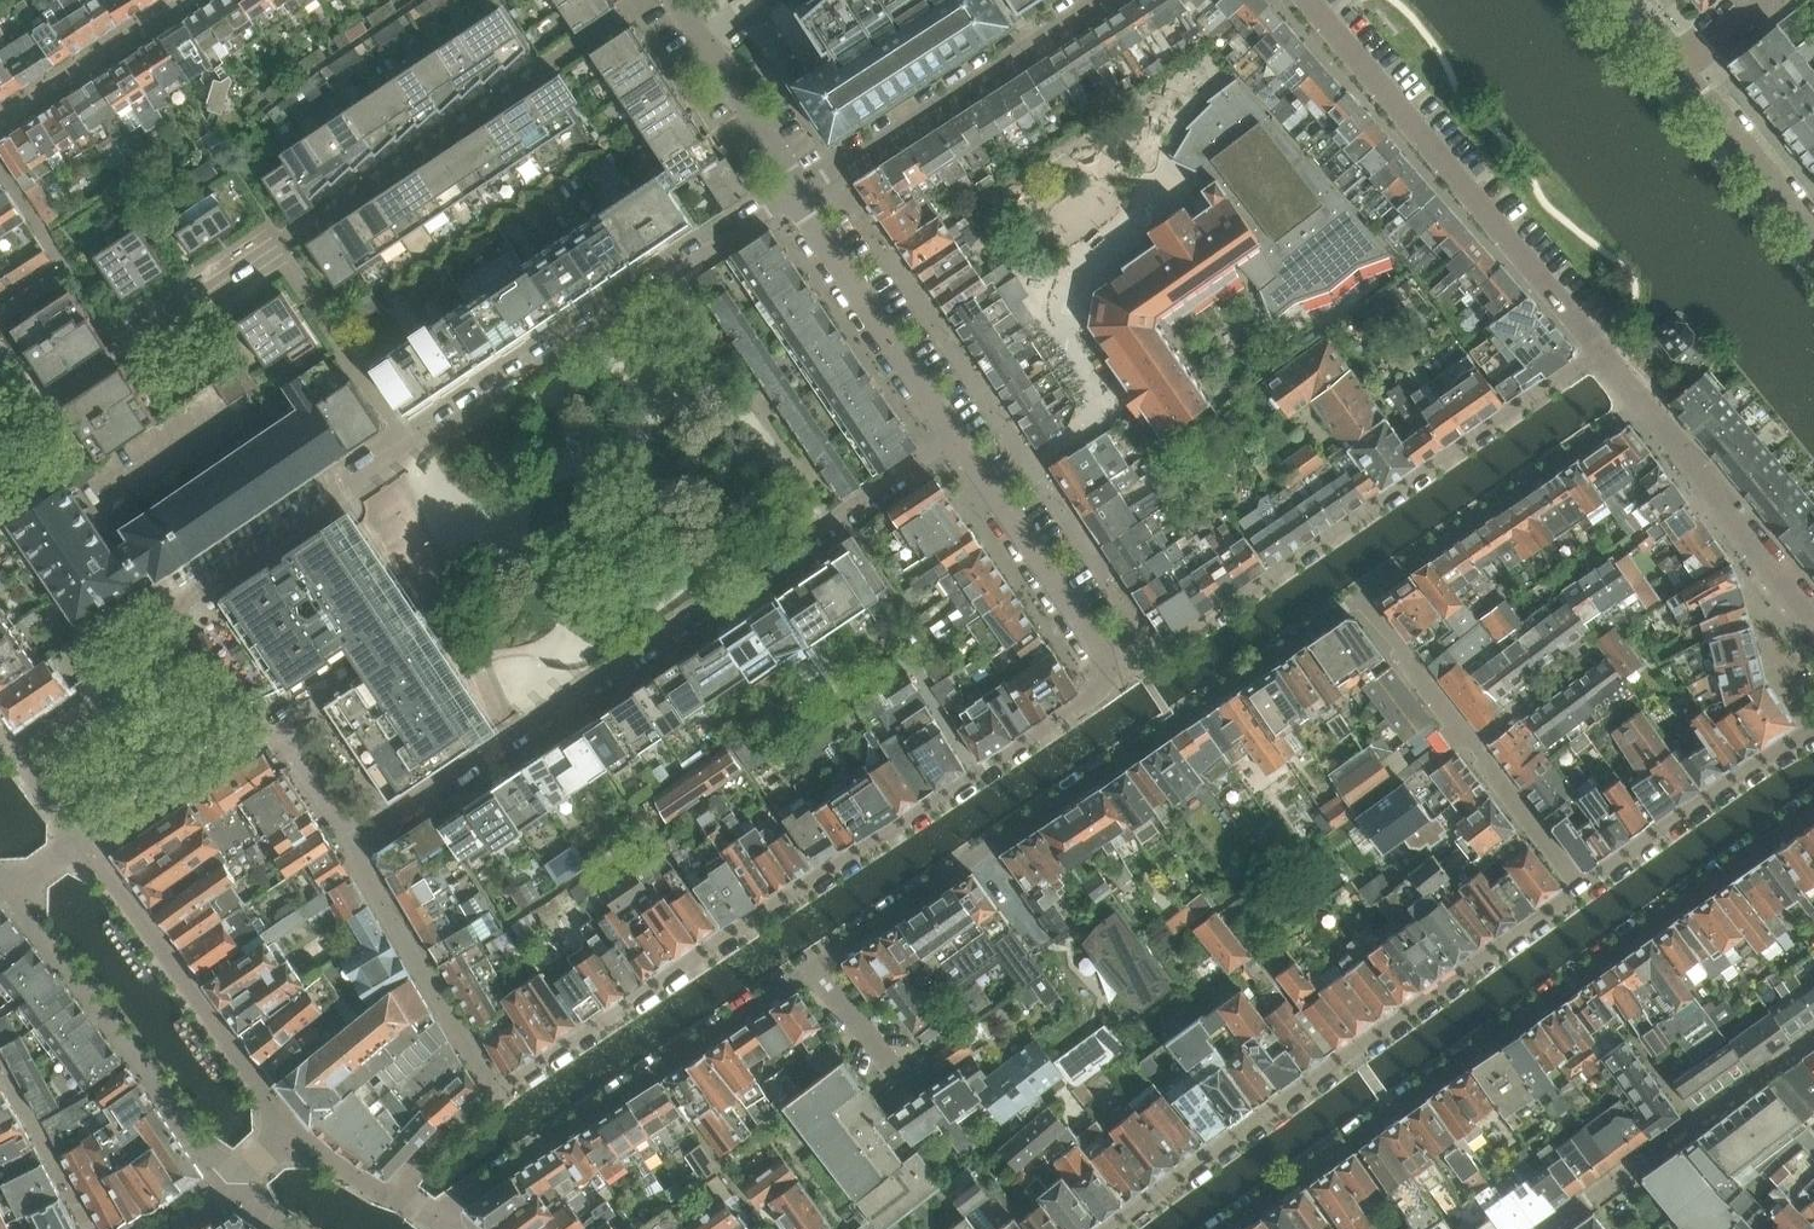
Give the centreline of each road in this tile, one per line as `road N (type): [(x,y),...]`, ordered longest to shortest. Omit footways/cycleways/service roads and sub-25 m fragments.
road 1 (residential): [(13,760),(151,669),(187,600),(795,197)]
road 2 (residential): [(1114,685),(503,1092)]
road 3 (residential): [(355,840),(958,438)]
road 4 (residential): [(1228,1228),(1813,811)]
road 5 (residential): [(1597,351),(1114,685)]
road 6 (residential): [(1583,904),(1352,1055),(1115,1228)]
road 7 (residential): [(430,1215),(814,965)]
road 8 (residential): [(976,852),(1357,600)]
road 9 (residential): [(1597,351),(1311,0)]
road 10 (residential): [(13,895),(235,1184),(286,1138)]
road 11 (residential): [(1583,904),(1357,600)]
road 12 (residential): [(82,852),(273,721),(355,840)]
road 13 (residential): [(795,197),(1096,0)]
road 14 (residential): [(286,1138),(82,852)]
road 15 (residential): [(1357,600),(1641,408)]
road 16 (residential): [(1114,685),(1105,653),(958,438)]
road 17 (residential): [(355,840),(420,969),(503,1092)]
road 18 (residential): [(958,438),(795,197)]
road 19 (residential): [(1813,738),(1583,904)]
road 20 (residential): [(1813,620),(1641,408)]
road 21 (residential): [(795,197),(668,0)]
road 22 (residential): [(1680,63),(1813,235)]
road 23 (residential): [(179,0),(0,119)]
road 24 (residential): [(814,965),(976,852)]
road 25 (residential): [(503,1092),(394,1190)]
road 26 (residential): [(902,1082),(814,965)]
road 27 (residential): [(394,1190),(369,1189),(286,1138)]

